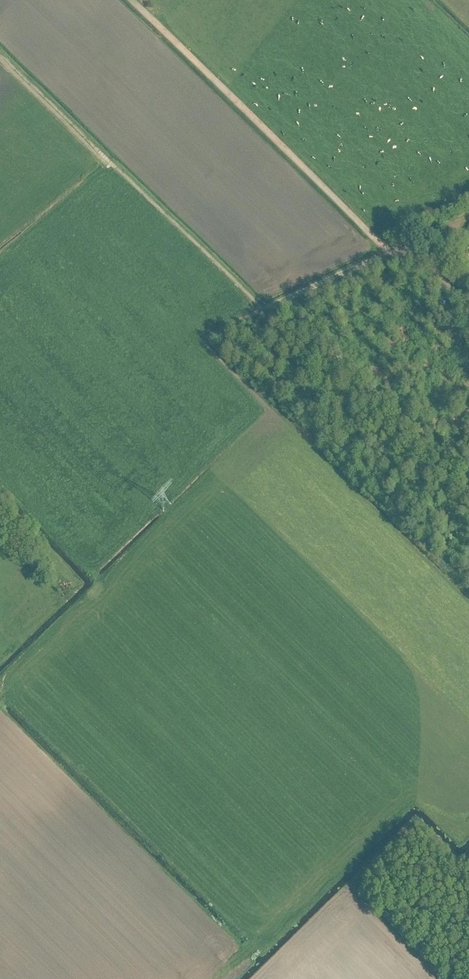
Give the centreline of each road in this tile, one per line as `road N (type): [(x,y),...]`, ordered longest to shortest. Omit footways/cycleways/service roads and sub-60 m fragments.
road 1 (track): [(264,311),(0,56)]
road 2 (track): [(389,252),(130,0)]
road 3 (track): [(468,305),(410,249),(264,311)]
road 4 (track): [(264,311),(205,338),(270,410)]

